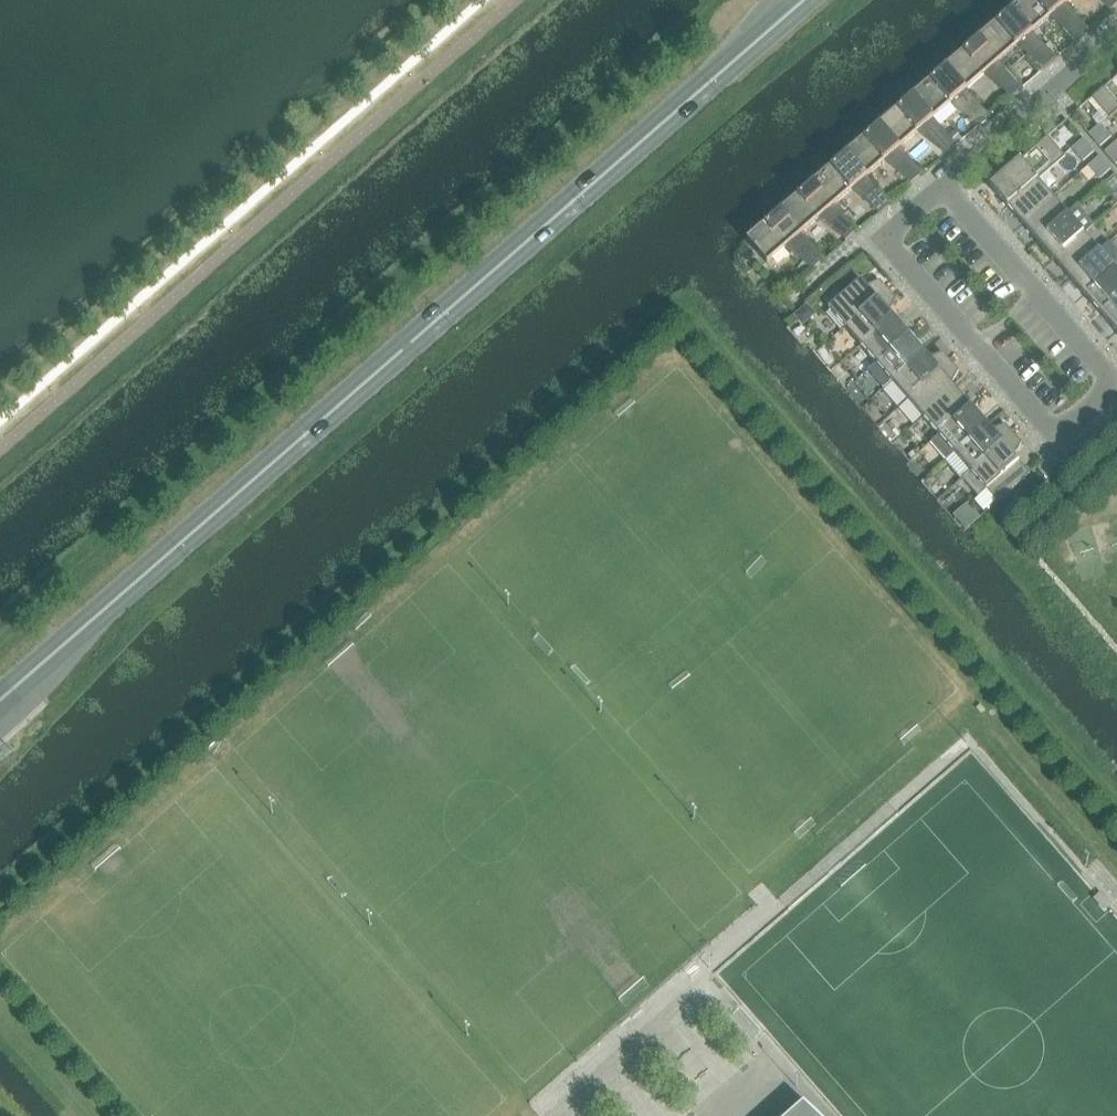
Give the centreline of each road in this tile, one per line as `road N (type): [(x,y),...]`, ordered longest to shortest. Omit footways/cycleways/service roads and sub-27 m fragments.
road 1 (secondary): [(0,701),(724,73)]
road 2 (residential): [(1116,404),(1064,446),(880,237)]
road 3 (residential): [(941,185),(1116,387)]
road 4 (residential): [(941,185),(1116,36)]

